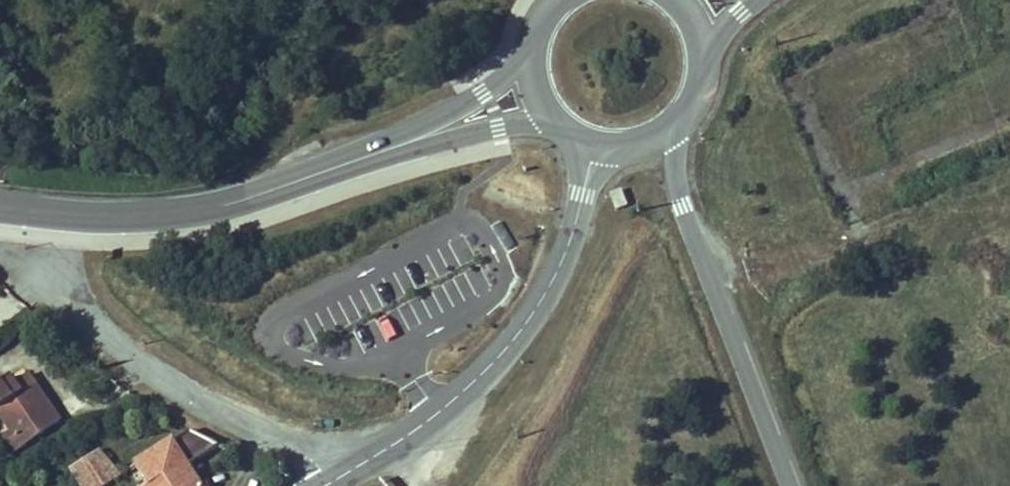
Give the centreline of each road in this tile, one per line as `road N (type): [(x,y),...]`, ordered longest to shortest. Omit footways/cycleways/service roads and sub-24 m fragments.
road 1 (tertiary): [(437,131),(202,209),(128,215),(0,205)]
road 2 (residential): [(365,464),(214,413),(122,352),(12,253)]
road 3 (residential): [(365,464),(449,404),(504,350),(572,239),(597,144)]
road 4 (trunk): [(792,485),(678,185),(677,125)]

